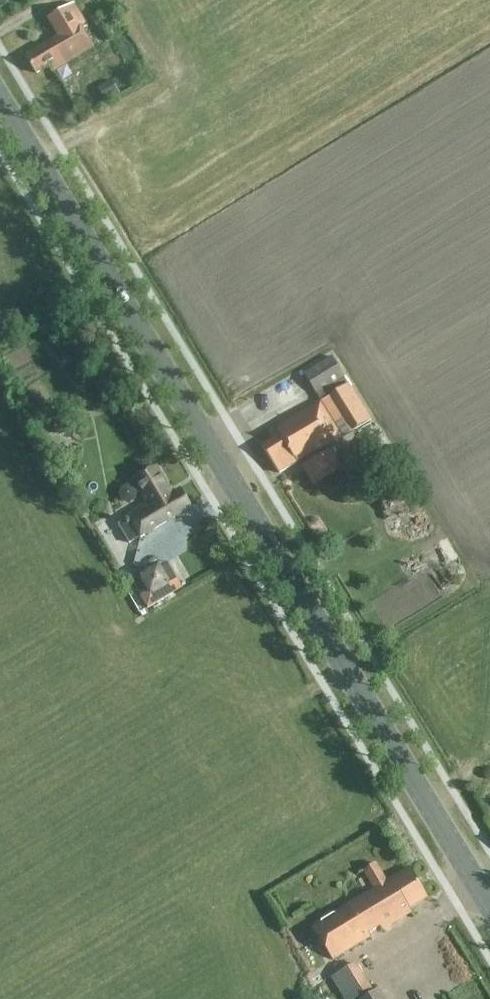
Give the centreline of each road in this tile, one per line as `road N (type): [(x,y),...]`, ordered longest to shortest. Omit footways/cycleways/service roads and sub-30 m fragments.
road 1 (secondary): [(489,907),(0,101)]

